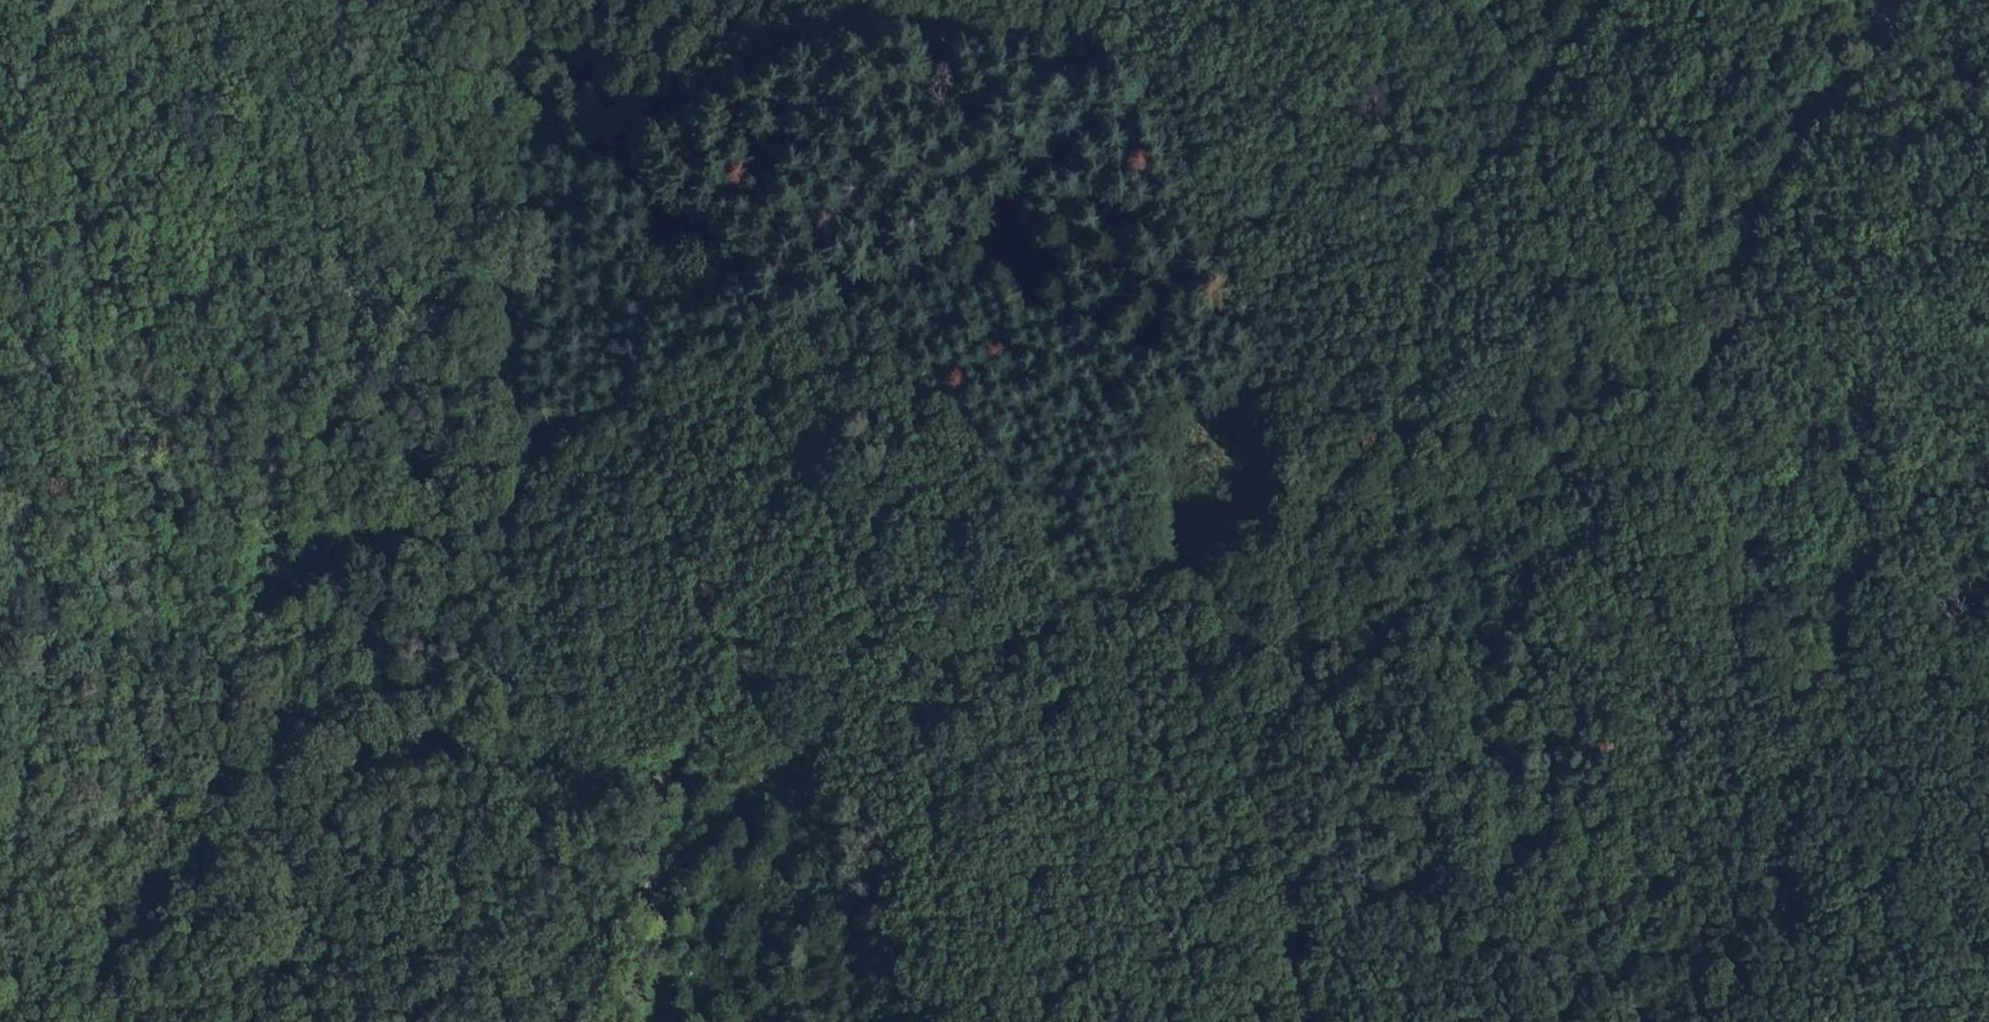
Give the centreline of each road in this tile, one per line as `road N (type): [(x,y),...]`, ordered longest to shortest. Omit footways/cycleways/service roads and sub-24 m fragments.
road 1 (track): [(1627,0),(1571,62),(1508,165),(1452,232),(1429,351),(1403,417),(1331,495),(999,641),(848,732),(658,889),(530,1021)]
road 2 (track): [(1988,740),(1927,638),(1876,507),(1789,403),(1740,321),(1753,210),(1812,99),(1890,0)]
road 3 (track): [(404,0),(462,74),(524,119),(639,132),(1005,0)]

